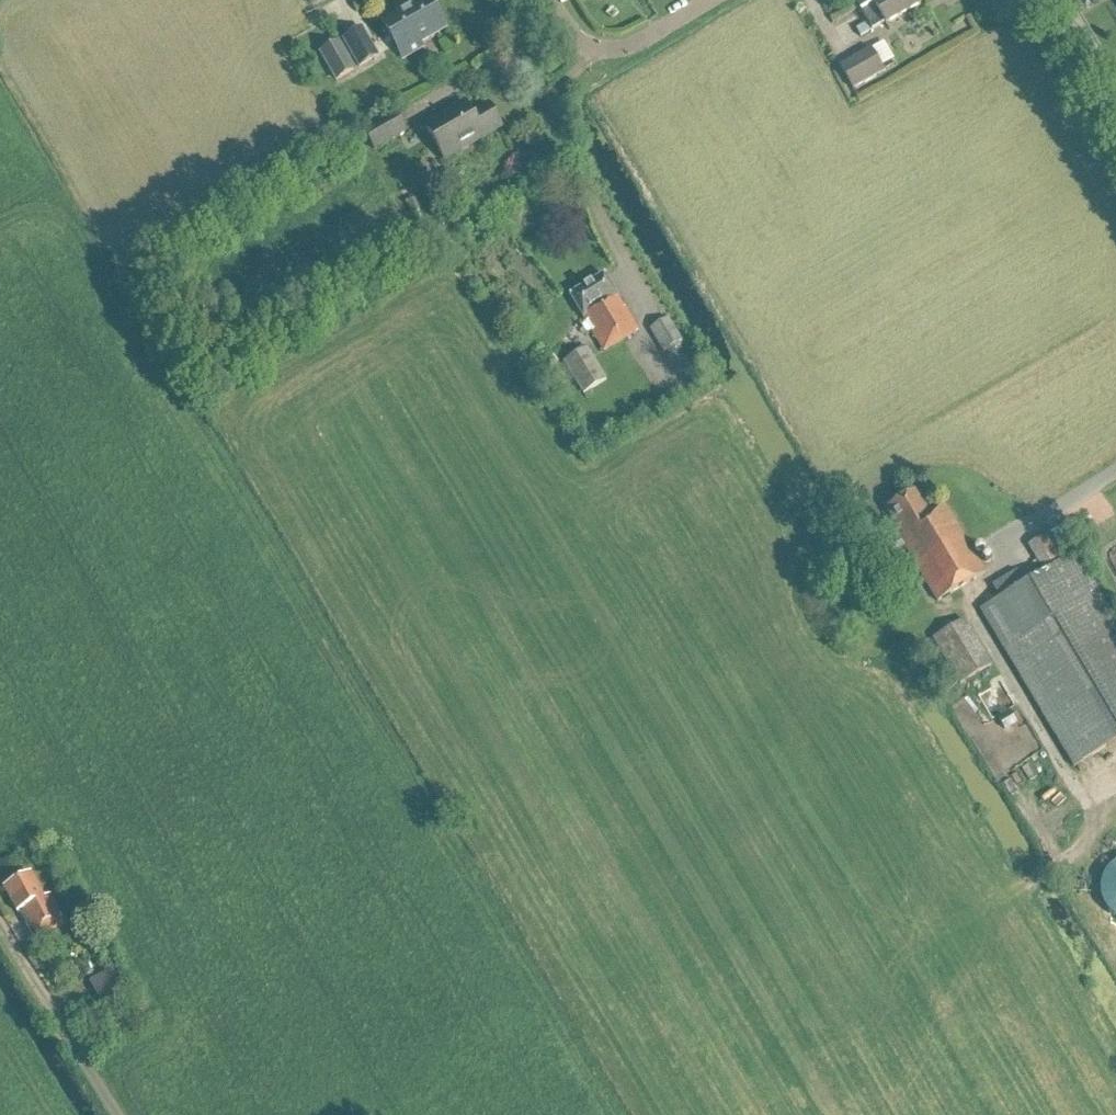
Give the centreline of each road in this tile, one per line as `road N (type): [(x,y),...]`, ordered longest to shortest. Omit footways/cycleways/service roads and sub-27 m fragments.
road 1 (residential): [(721,0),(630,54),(598,65),(563,43),(538,0)]
road 2 (track): [(117,1114),(0,922)]
road 3 (tertiary): [(1115,112),(1048,0)]

